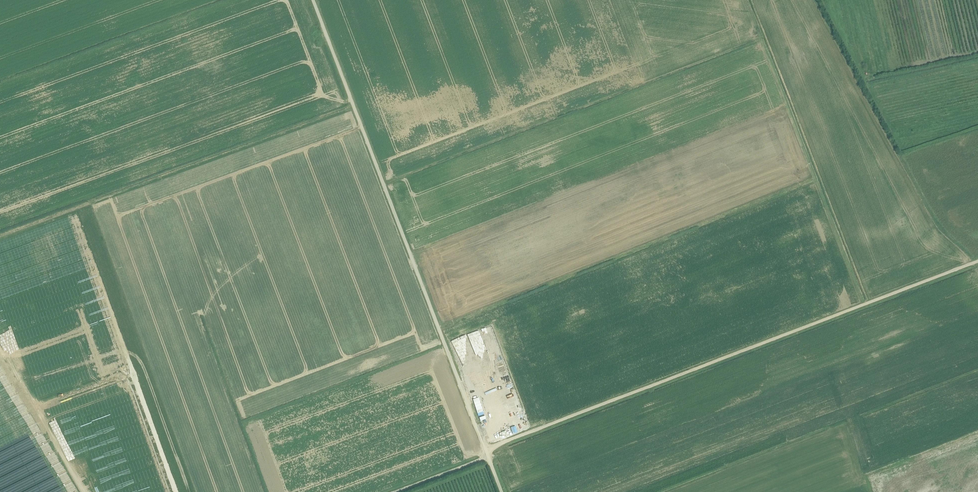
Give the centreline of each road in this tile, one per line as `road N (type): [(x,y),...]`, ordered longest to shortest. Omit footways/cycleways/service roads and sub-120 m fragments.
road 1 (unclassified): [(977,263),(485,449)]
road 2 (unclassified): [(485,449),(313,0)]

